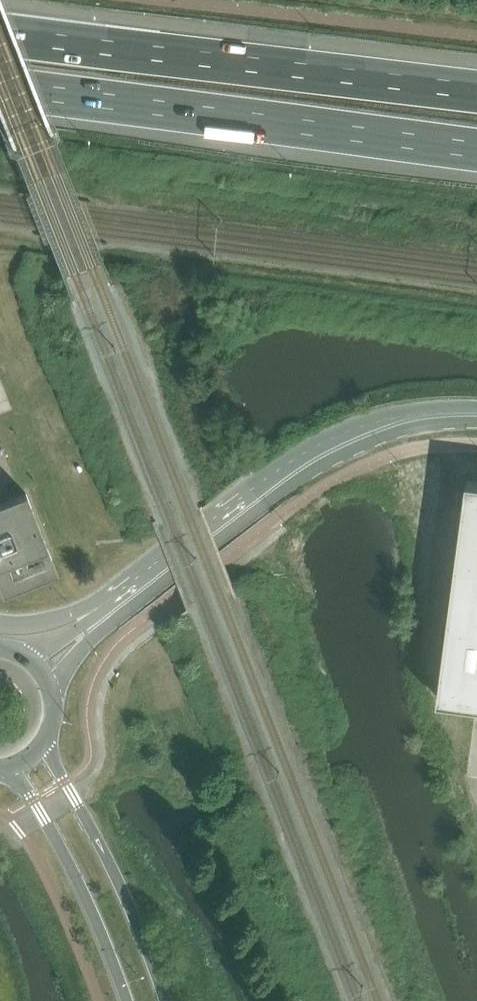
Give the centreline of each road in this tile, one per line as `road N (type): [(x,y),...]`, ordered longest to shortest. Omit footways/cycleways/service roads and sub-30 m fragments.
road 1 (motorway): [(0,87),(476,149)]
road 2 (motorway): [(476,92),(0,34)]
road 3 (unclassified): [(476,414),(411,416),(347,440),(143,590)]
road 4 (secondary): [(166,1000),(111,865),(46,740)]
road 5 (secondary): [(7,768),(75,876),(127,1000)]
road 6 (secondary): [(143,590),(55,622),(0,626)]
road 7 (unclassified): [(54,691),(143,590)]
road 8 (unclassified): [(143,590),(27,654)]

